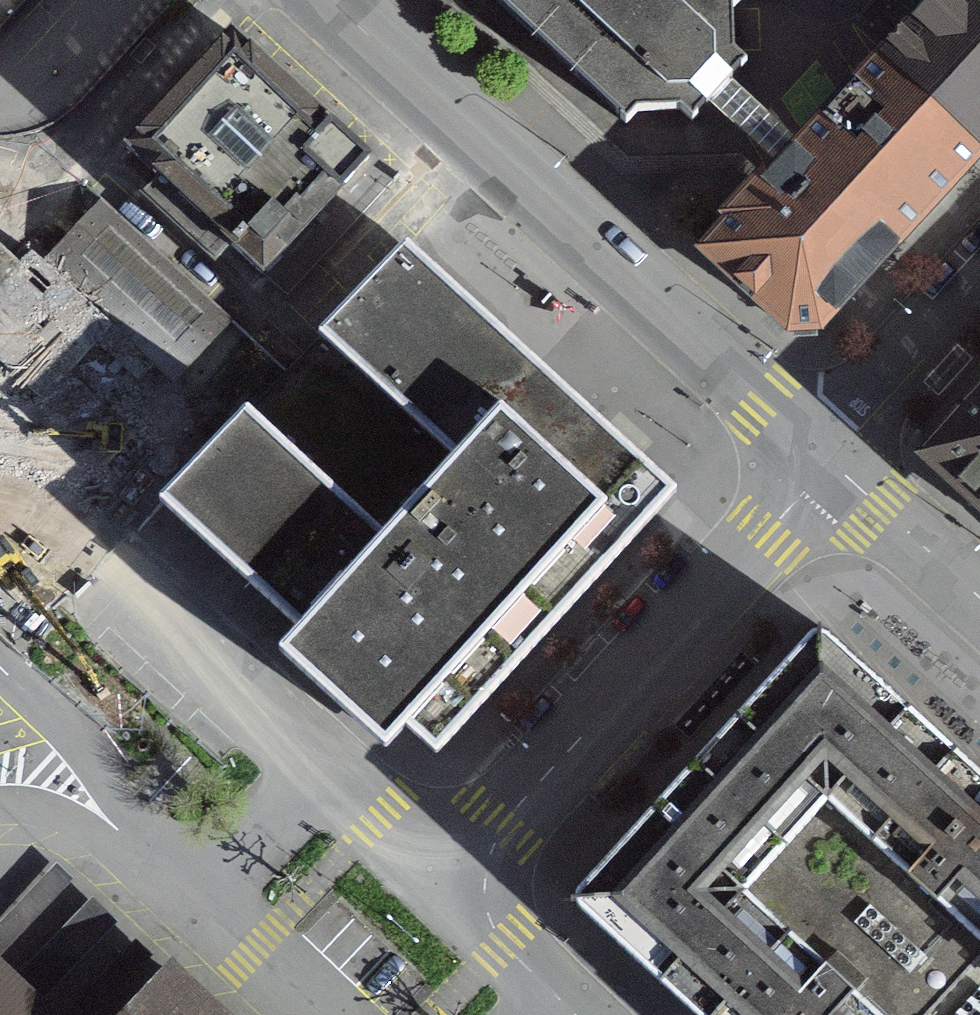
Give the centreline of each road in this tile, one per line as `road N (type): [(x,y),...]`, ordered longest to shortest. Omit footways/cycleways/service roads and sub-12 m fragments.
road 1 (residential): [(331,0),(827,468)]
road 2 (residential): [(827,468),(453,894)]
road 3 (residential): [(142,602),(453,894)]
road 4 (residential): [(979,294),(827,468)]
road 5 (residential): [(827,468),(979,604)]
road 6 (residential): [(453,894),(575,1014)]

